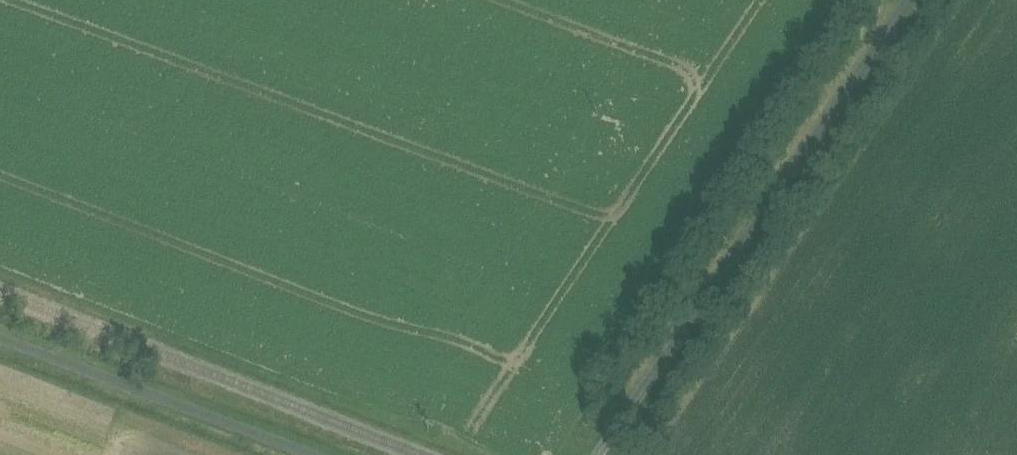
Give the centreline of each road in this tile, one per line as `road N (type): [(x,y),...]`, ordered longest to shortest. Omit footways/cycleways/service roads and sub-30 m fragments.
road 1 (unclassified): [(916,0),(602,454)]
road 2 (unclassified): [(347,454),(0,327)]

